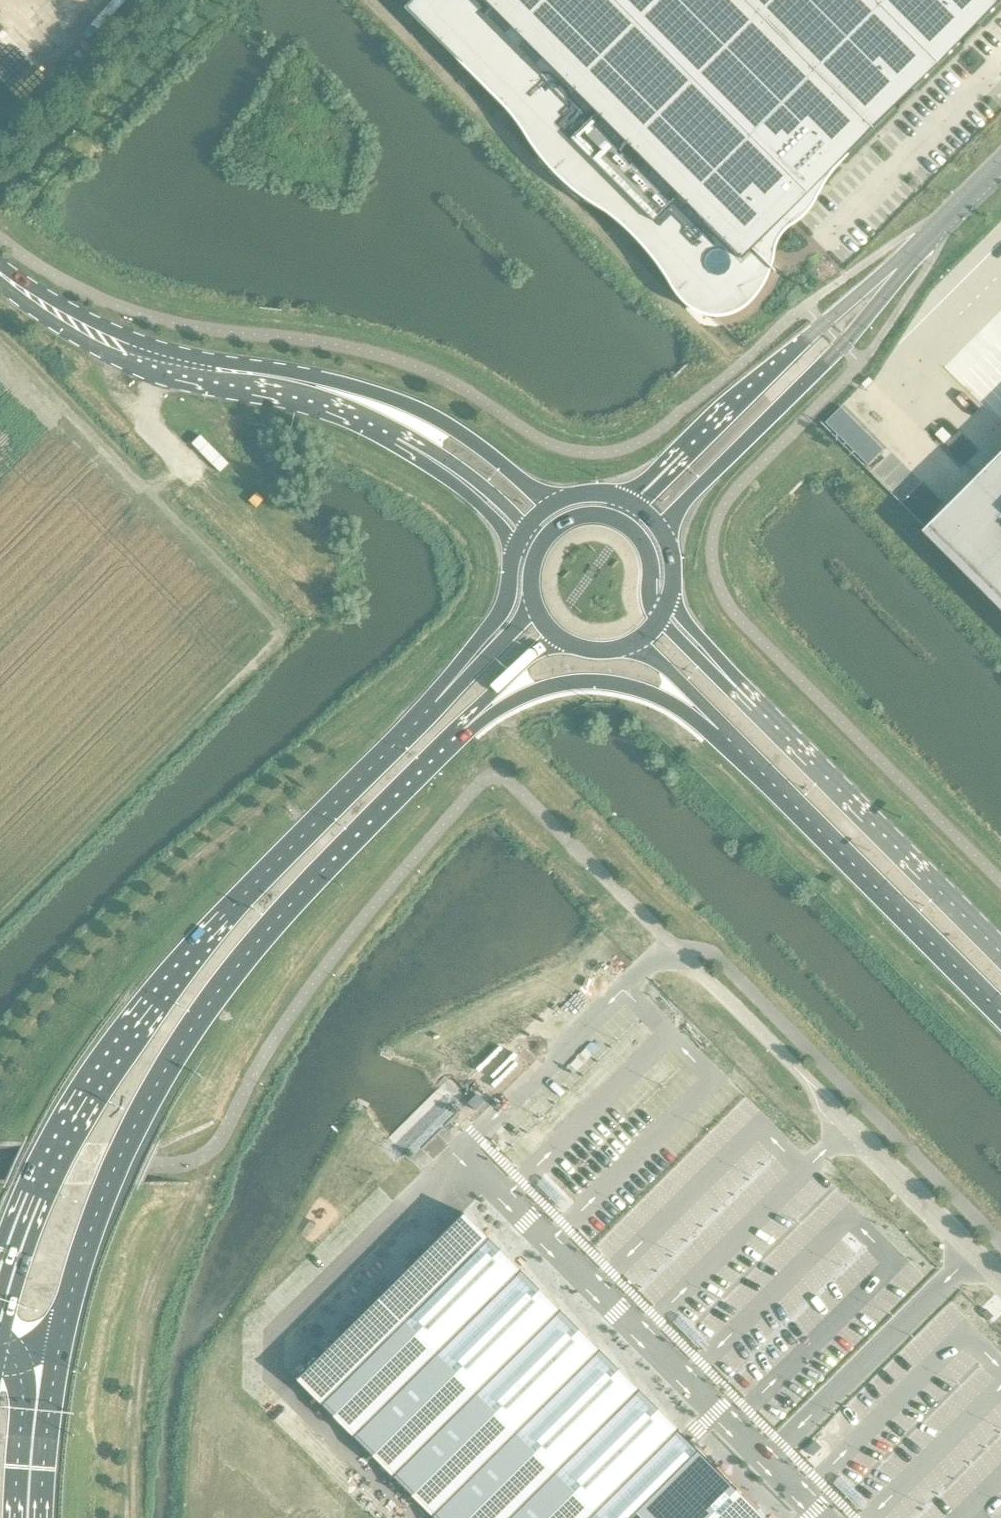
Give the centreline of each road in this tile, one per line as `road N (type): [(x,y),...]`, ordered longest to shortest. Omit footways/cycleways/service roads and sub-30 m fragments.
road 1 (secondary): [(476,656),(224,915),(124,1042),(46,1168),(0,1295)]
road 2 (secondary): [(42,1360),(114,1170),(183,1042),(269,928),(447,745)]
road 3 (tertiary): [(547,508),(475,444),(415,409),(338,381),(107,332),(0,268)]
road 4 (tertiary): [(0,284),(131,362),(328,407),(397,439),(473,489)]
road 5 (unclassified): [(1000,1282),(670,943)]
road 6 (secondary): [(1000,953),(722,673)]
road 7 (secondary): [(742,754),(1000,1015)]
road 8 (unclassified): [(881,283),(822,324),(631,503)]
road 9 (unclassified): [(658,526),(842,345),(881,283)]
road 10 (secondary): [(447,745),(532,693),(600,682),(669,703),(742,754)]
road 11 (unclassified): [(1000,164),(881,283)]
road 12 (primary): [(27,1517),(42,1360)]
road 13 (secondary): [(447,745),(458,725),(558,636)]
road 14 (secondary): [(637,640),(742,754)]

